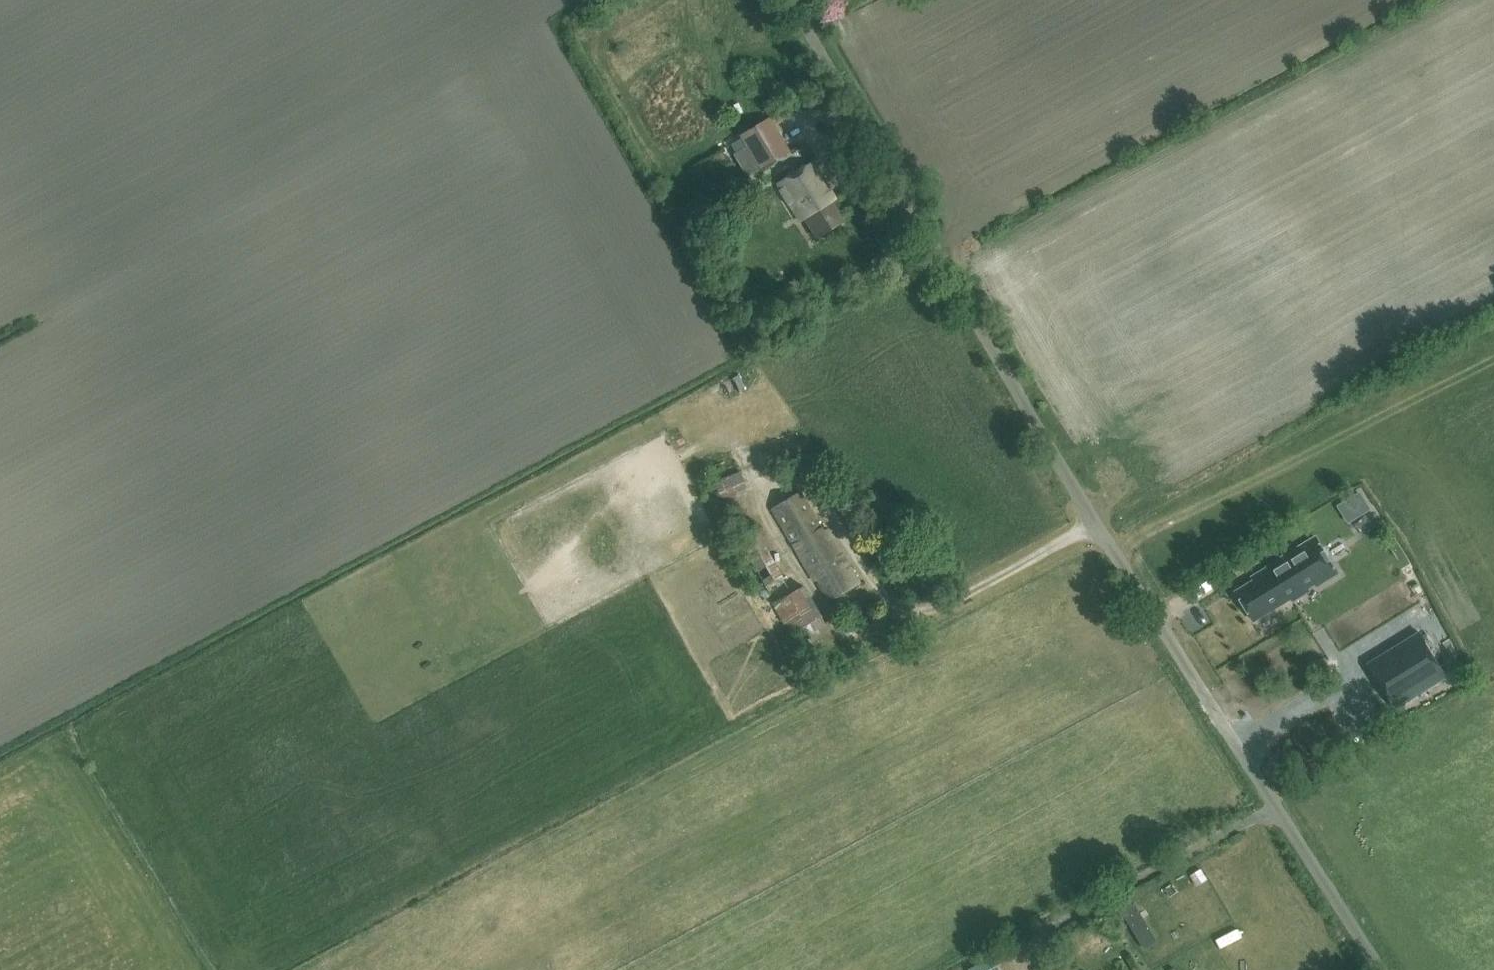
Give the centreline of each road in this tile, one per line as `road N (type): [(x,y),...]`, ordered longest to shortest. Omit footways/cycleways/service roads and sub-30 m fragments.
road 1 (unclassified): [(1381,969),(1095,525),(792,0)]

